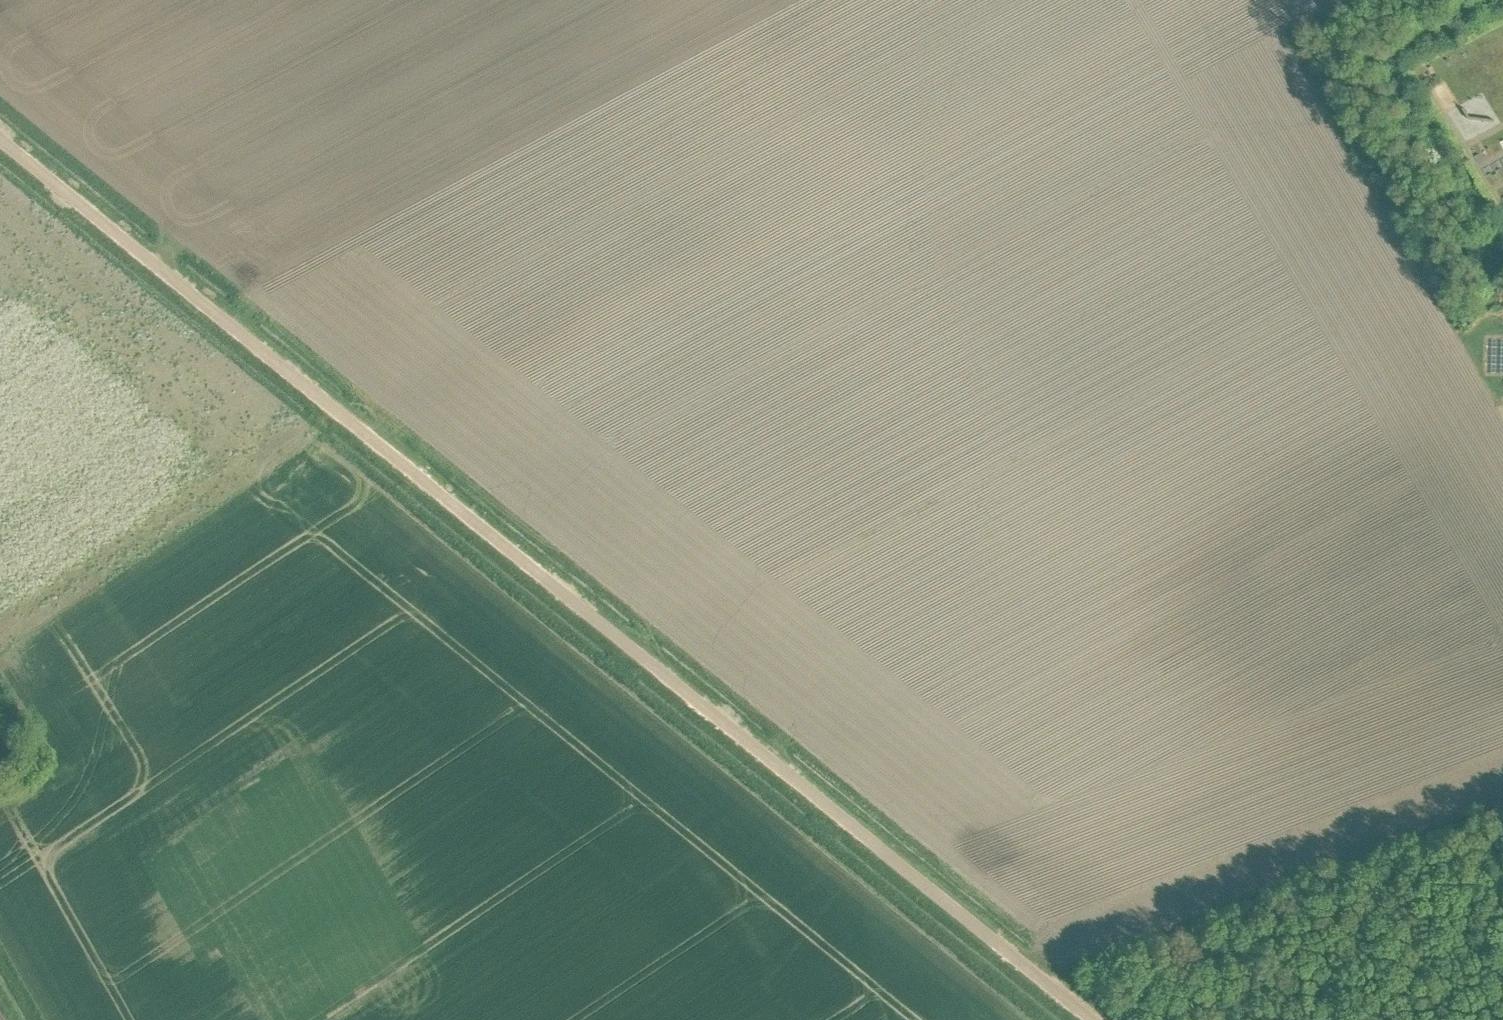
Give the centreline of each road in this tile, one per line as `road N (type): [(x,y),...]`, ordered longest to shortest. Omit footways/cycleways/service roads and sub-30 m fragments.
road 1 (unclassified): [(1092,1019),(0,140)]

